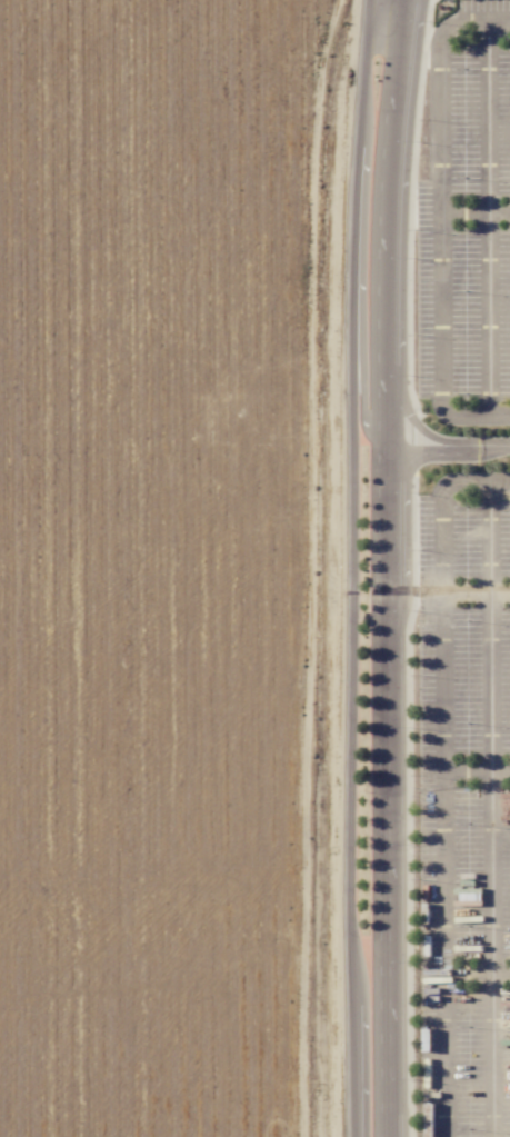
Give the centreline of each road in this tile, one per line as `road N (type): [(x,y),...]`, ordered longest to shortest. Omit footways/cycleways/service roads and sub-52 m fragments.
road 1 (tertiary): [(388,30),(368,56),(354,423),(354,1136)]
road 2 (tertiary): [(390,1136),(392,455),(404,48),(388,30)]

